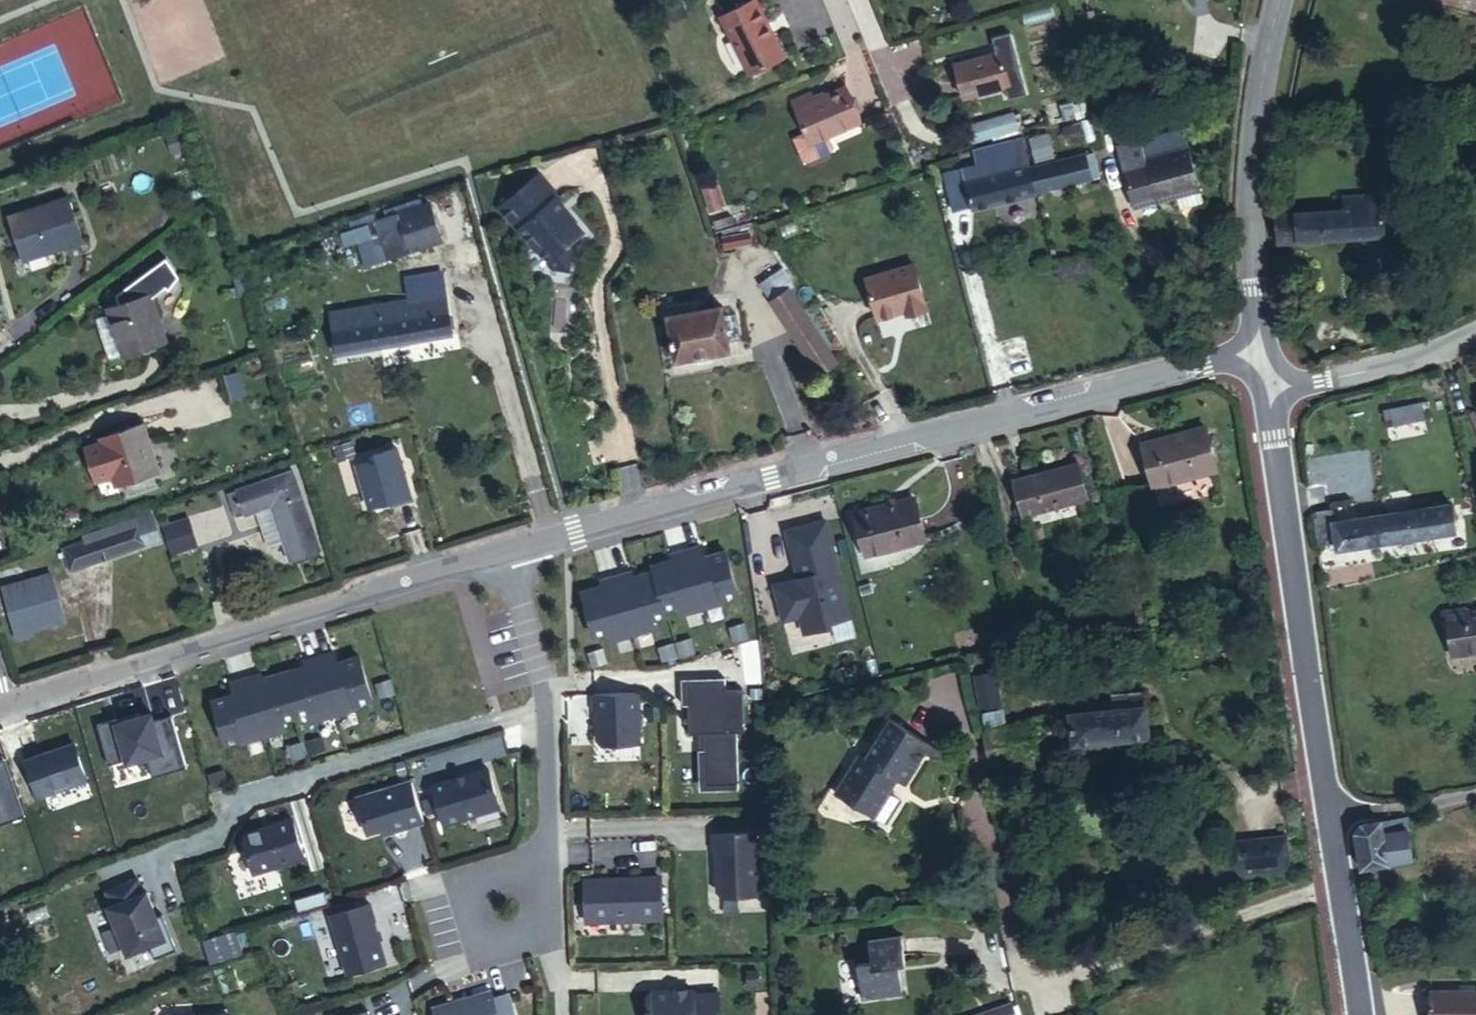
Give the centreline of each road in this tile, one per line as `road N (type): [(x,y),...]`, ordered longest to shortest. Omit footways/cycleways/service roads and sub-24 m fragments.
road 1 (residential): [(1260,357),(1211,361),(506,552)]
road 2 (residential): [(506,552),(2,711)]
road 3 (tertiary): [(1334,831),(1267,384)]
road 4 (residential): [(544,708),(254,793),(217,839)]
road 5 (tertiary): [(1284,0),(1263,107),(1260,357)]
road 6 (residential): [(548,838),(523,863),(465,882),(481,952),(555,936)]
road 7 (residential): [(1475,337),(1398,362),(1267,384)]
road 8 (tertiary): [(1362,1014),(1334,831)]
road 9 (residential): [(506,552),(544,708)]
road 10 (residential): [(1334,831),(1475,796)]
road 11 (residential): [(544,708),(548,838)]

